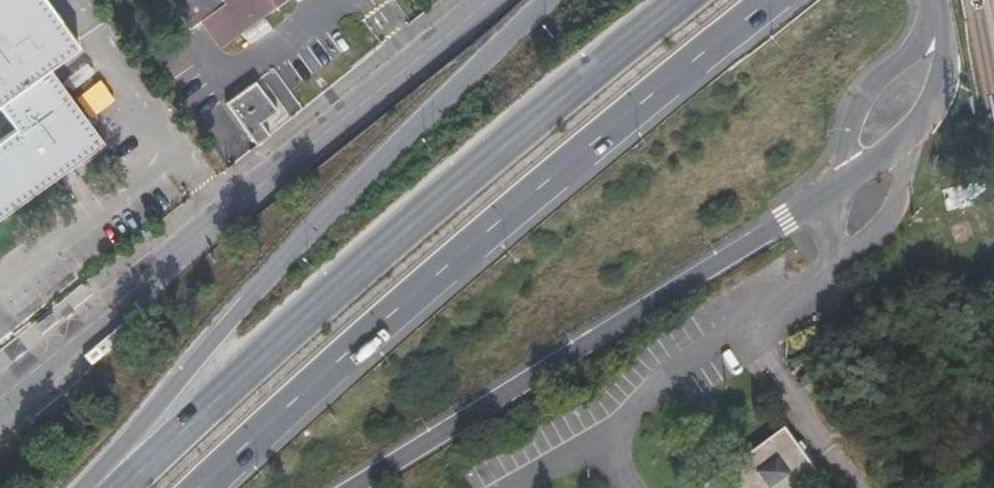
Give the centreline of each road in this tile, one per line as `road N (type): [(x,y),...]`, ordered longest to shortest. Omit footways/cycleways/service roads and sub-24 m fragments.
road 1 (primary): [(699,0),(409,237),(128,487)]
road 2 (primary): [(201,487),(337,360),(766,0)]
road 3 (primary): [(536,0),(319,222),(80,487)]
road 4 (primary): [(340,487),(830,192),(907,136)]
road 5 (unclassified): [(0,401),(484,0)]
road 6 (tertiary): [(907,136),(930,111),(946,62),(931,0)]

